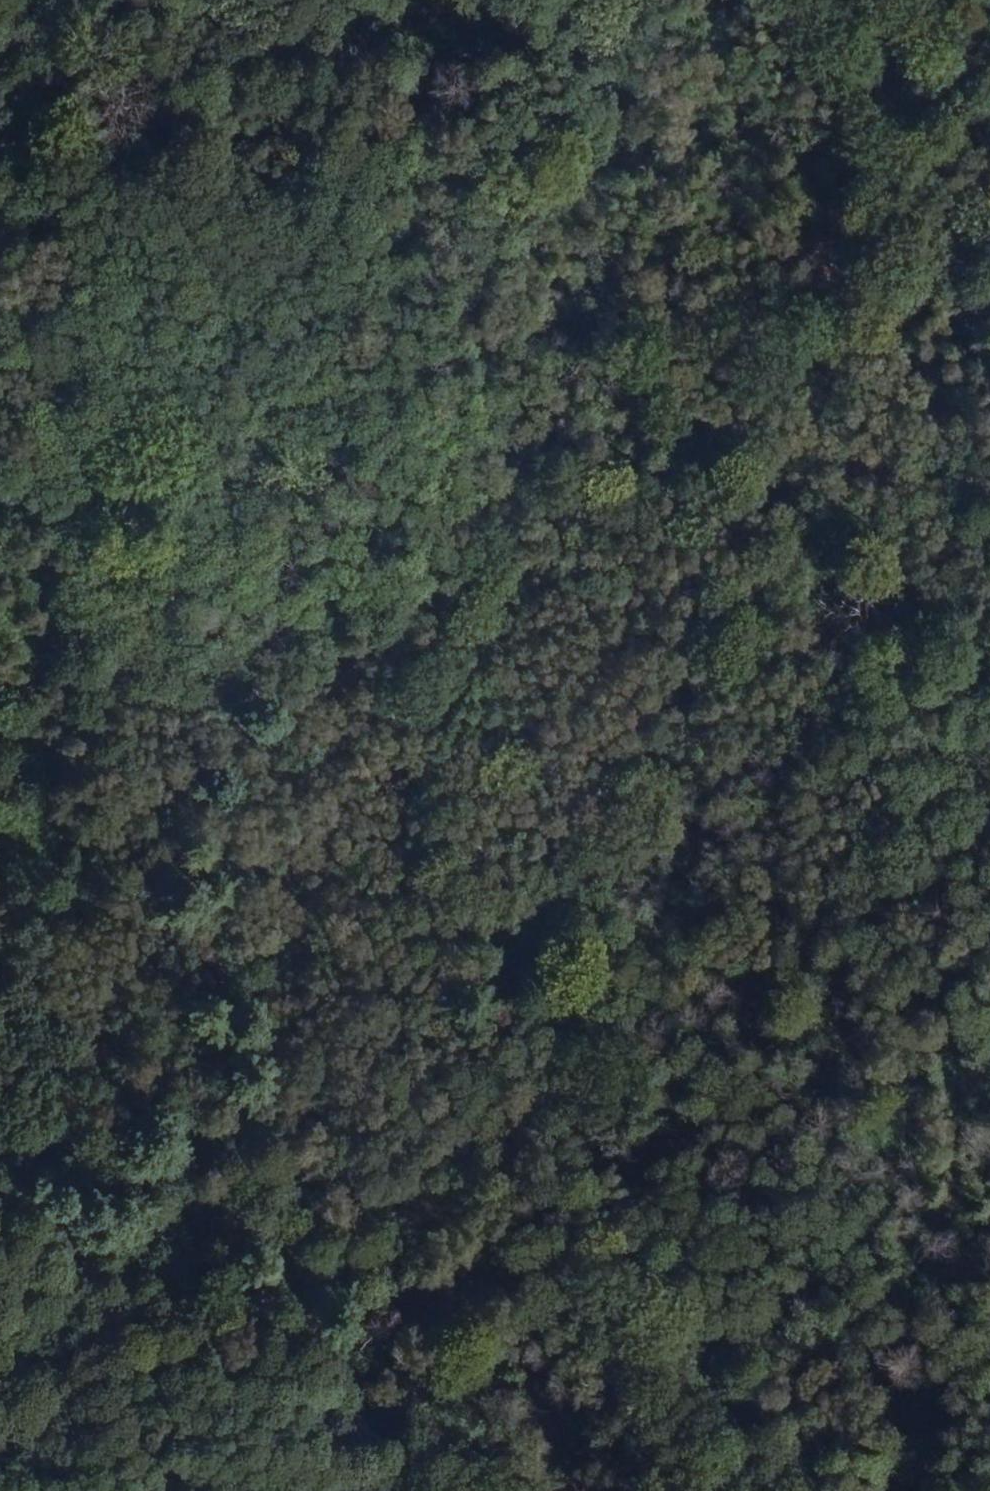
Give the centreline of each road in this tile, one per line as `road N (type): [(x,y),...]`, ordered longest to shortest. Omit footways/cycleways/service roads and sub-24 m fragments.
road 1 (track): [(435,158),(0,1425)]
road 2 (track): [(989,166),(435,158)]
road 3 (track): [(435,158),(0,148)]
road 4 (track): [(315,0),(435,158)]

